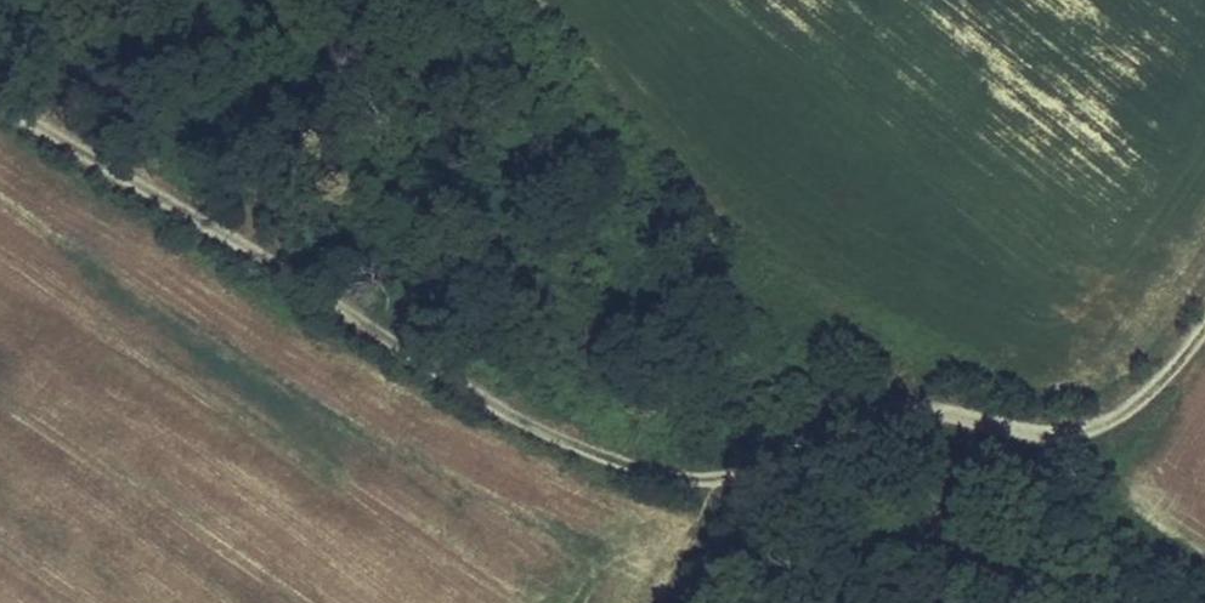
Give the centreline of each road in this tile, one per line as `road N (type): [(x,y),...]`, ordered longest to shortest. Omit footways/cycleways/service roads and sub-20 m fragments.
road 1 (track): [(1204,320),(1138,399),(1087,425),(1024,428),(922,400),(880,407),(803,452),(728,478),(680,481),(547,438),(0,104)]

